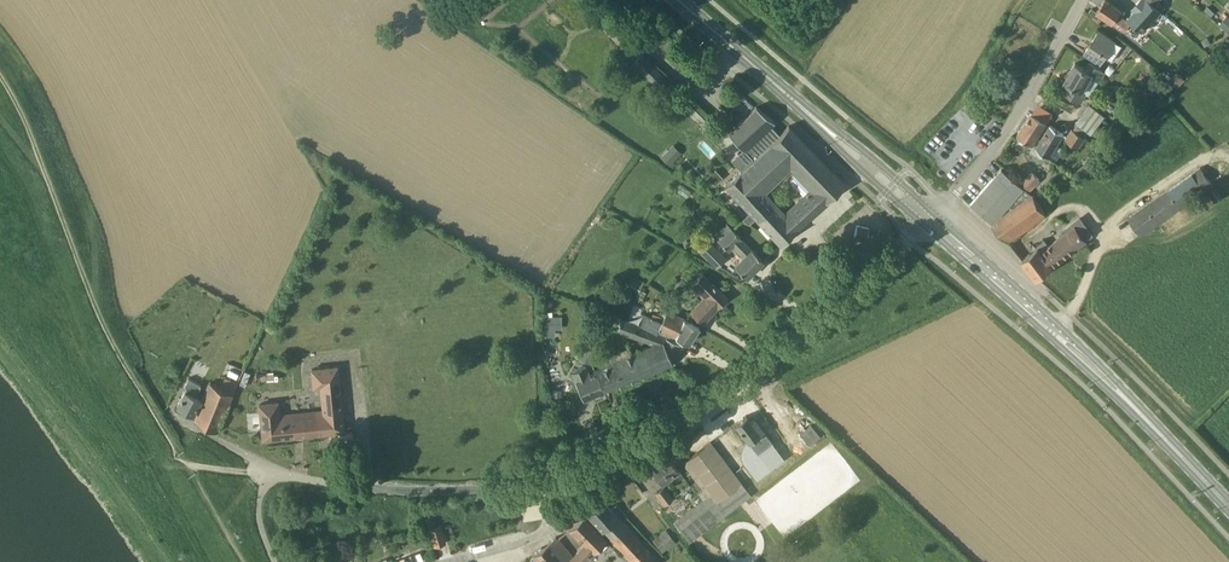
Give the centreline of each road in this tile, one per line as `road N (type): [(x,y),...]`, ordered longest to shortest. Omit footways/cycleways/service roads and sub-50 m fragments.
road 1 (track): [(183,463),(93,306),(29,133),(0,79)]
road 2 (residential): [(268,468),(312,482),(390,489),(544,483)]
road 3 (residential): [(930,222),(1002,138),(1080,0)]
road 4 (residential): [(724,389),(930,222)]
road 5 (residential): [(553,526),(724,389)]
road 6 (residential): [(544,483),(724,389)]
road 7 (primary): [(676,0),(820,124)]
road 8 (primary): [(1049,329),(930,222)]
road 9 (primary): [(820,124),(886,193),(930,222)]
road 10 (primary): [(930,222),(896,182),(820,124)]
road 11 (primary): [(1143,415),(1093,356),(1049,329)]
road 12 (primary): [(1049,329),(1143,415)]
road 13 (primary): [(1228,507),(1143,415)]

